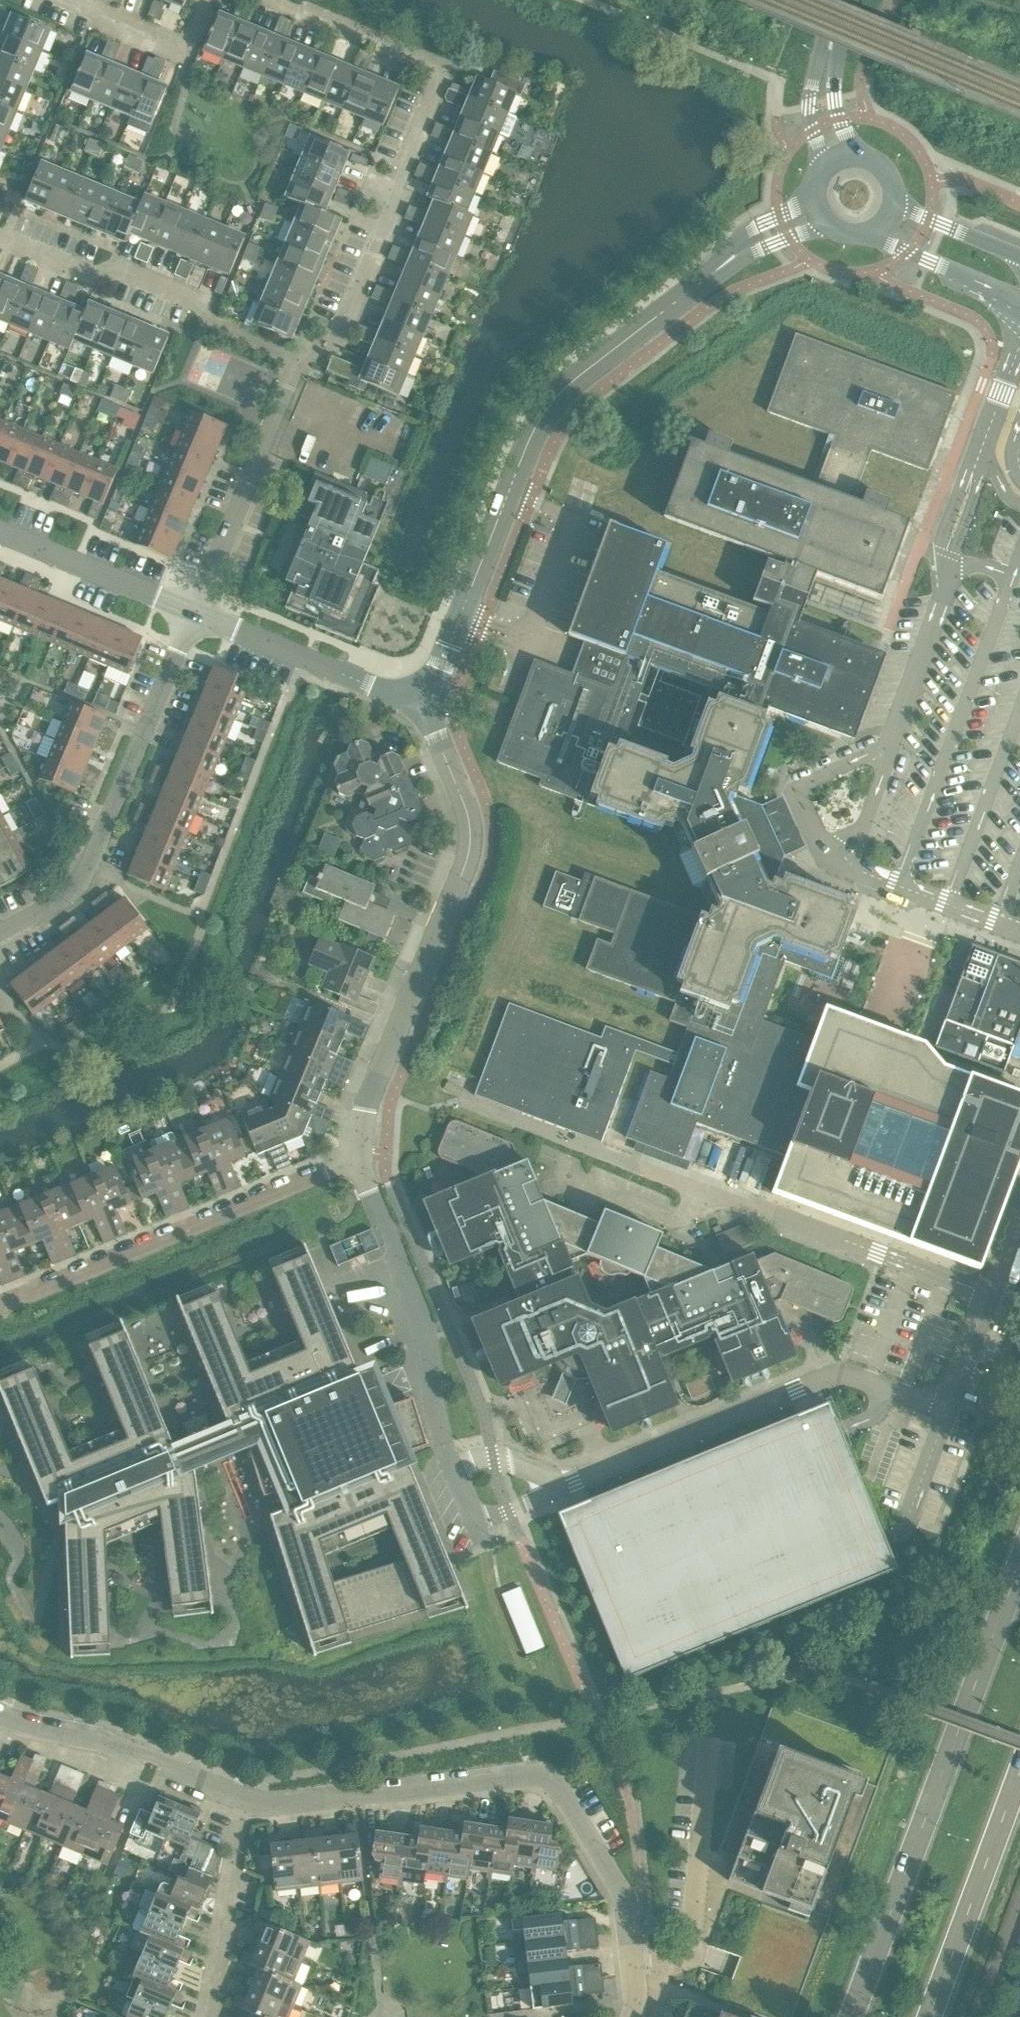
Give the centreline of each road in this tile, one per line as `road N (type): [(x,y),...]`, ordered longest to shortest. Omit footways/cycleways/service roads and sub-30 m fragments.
road 1 (residential): [(423,705),(531,435),(557,396),(727,262)]
road 2 (residential): [(252,1803),(529,1775),(550,1781),(566,1793),(630,1922),(633,1989)]
road 3 (residential): [(301,363),(340,336),(446,75),(271,0)]
road 4 (residential): [(359,1160),(371,1088),(470,847),(468,814),(423,705)]
road 5 (secondary): [(1019,1564),(854,2016)]
road 6 (residential): [(0,1304),(359,1160)]
road 7 (residential): [(0,933),(69,893),(91,867),(191,614)]
road 8 (residential): [(301,363),(214,324),(199,303),(123,271),(94,278),(0,239)]
road 9 (residential): [(450,1463),(422,1336),(359,1160)]
road 10 (residential): [(633,1989),(695,1954),(715,1751)]
road 11 (residential): [(191,614),(301,363)]
road 12 (residential): [(0,1711),(252,1803)]
road 13 (residential): [(423,705),(191,614)]
road 14 (secondary): [(933,2016),(1019,1785)]
road 15 (residential): [(206,2016),(252,1803)]
road 16 (residential): [(191,614),(0,533)]
road 17 (residential): [(207,0),(186,50),(63,0)]
road 18 (tertiary): [(868,233),(1019,309)]
road 19 (tertiary): [(1019,258),(893,202)]
road 20 (tertiary): [(829,45),(809,98),(823,167)]

